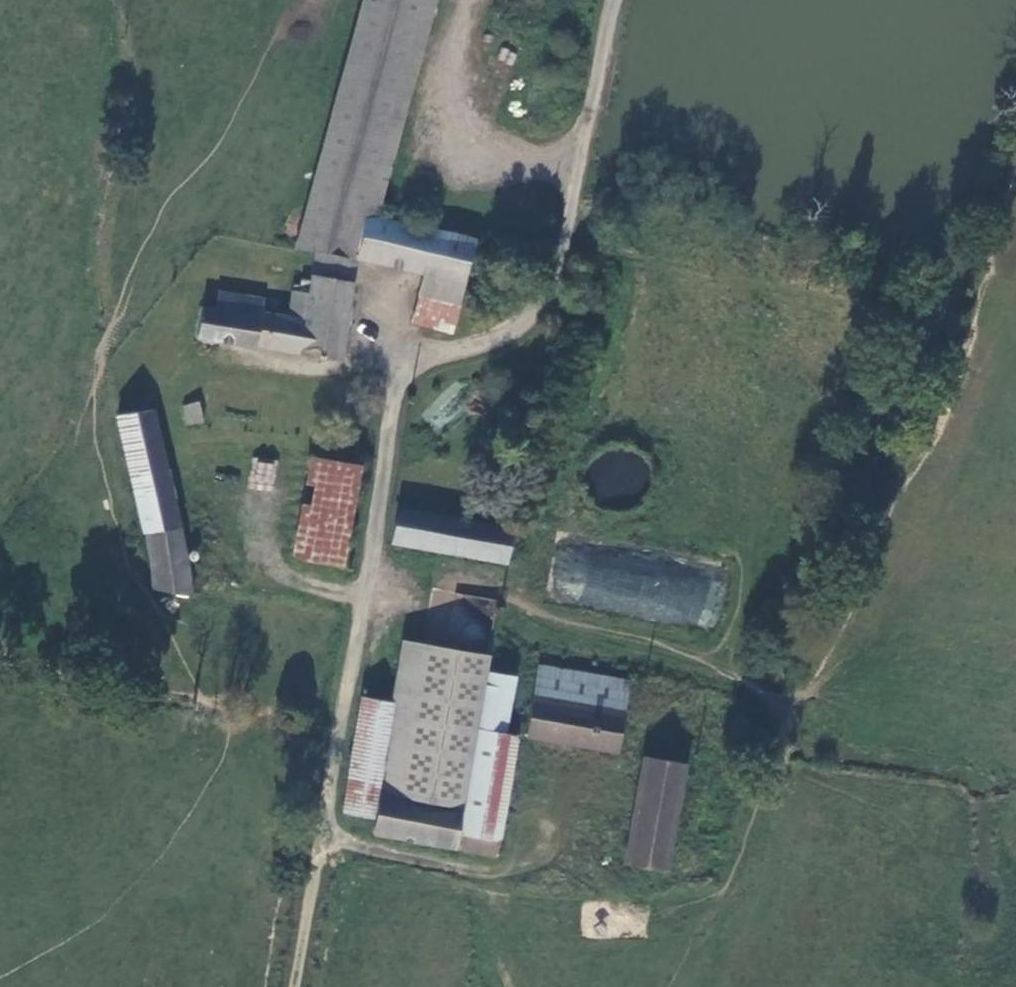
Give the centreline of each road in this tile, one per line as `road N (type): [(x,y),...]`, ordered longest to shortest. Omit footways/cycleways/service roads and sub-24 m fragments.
road 1 (unclassified): [(323,836),(396,393),(412,368),(507,333),(544,304),(564,254),(618,0)]
road 2 (track): [(773,704),(720,667),(656,644),(576,630),(530,607),(520,583),(414,578),(367,593),(284,573),(265,544),(264,498)]
road 3 (track): [(296,986),(323,836),(492,872),(522,859),(585,787),(617,782)]
road 4 (track): [(520,583),(572,526),(565,489),(572,454),(624,274),(612,249),(570,224)]
road 5 (track): [(467,0),(453,57),(457,106),(476,143),(521,163),(581,171)]

